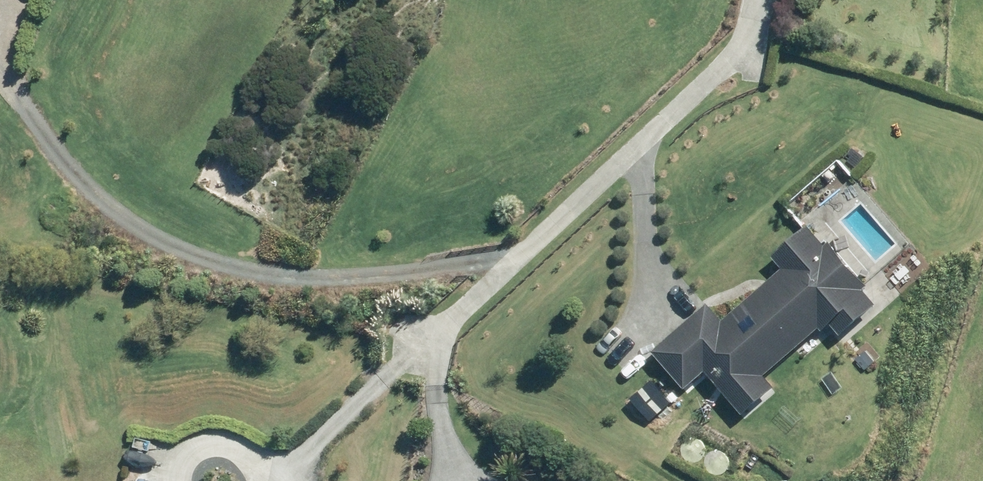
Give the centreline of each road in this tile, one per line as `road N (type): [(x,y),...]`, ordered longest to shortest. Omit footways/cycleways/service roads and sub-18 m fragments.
road 1 (track): [(769,0),(734,68),(271,480)]
road 2 (track): [(0,56),(34,123),(115,219),(191,262),(291,282),(524,258)]
road 3 (track): [(633,342),(651,308),(639,154)]
road 4 (track): [(447,480),(439,386),(445,330)]

